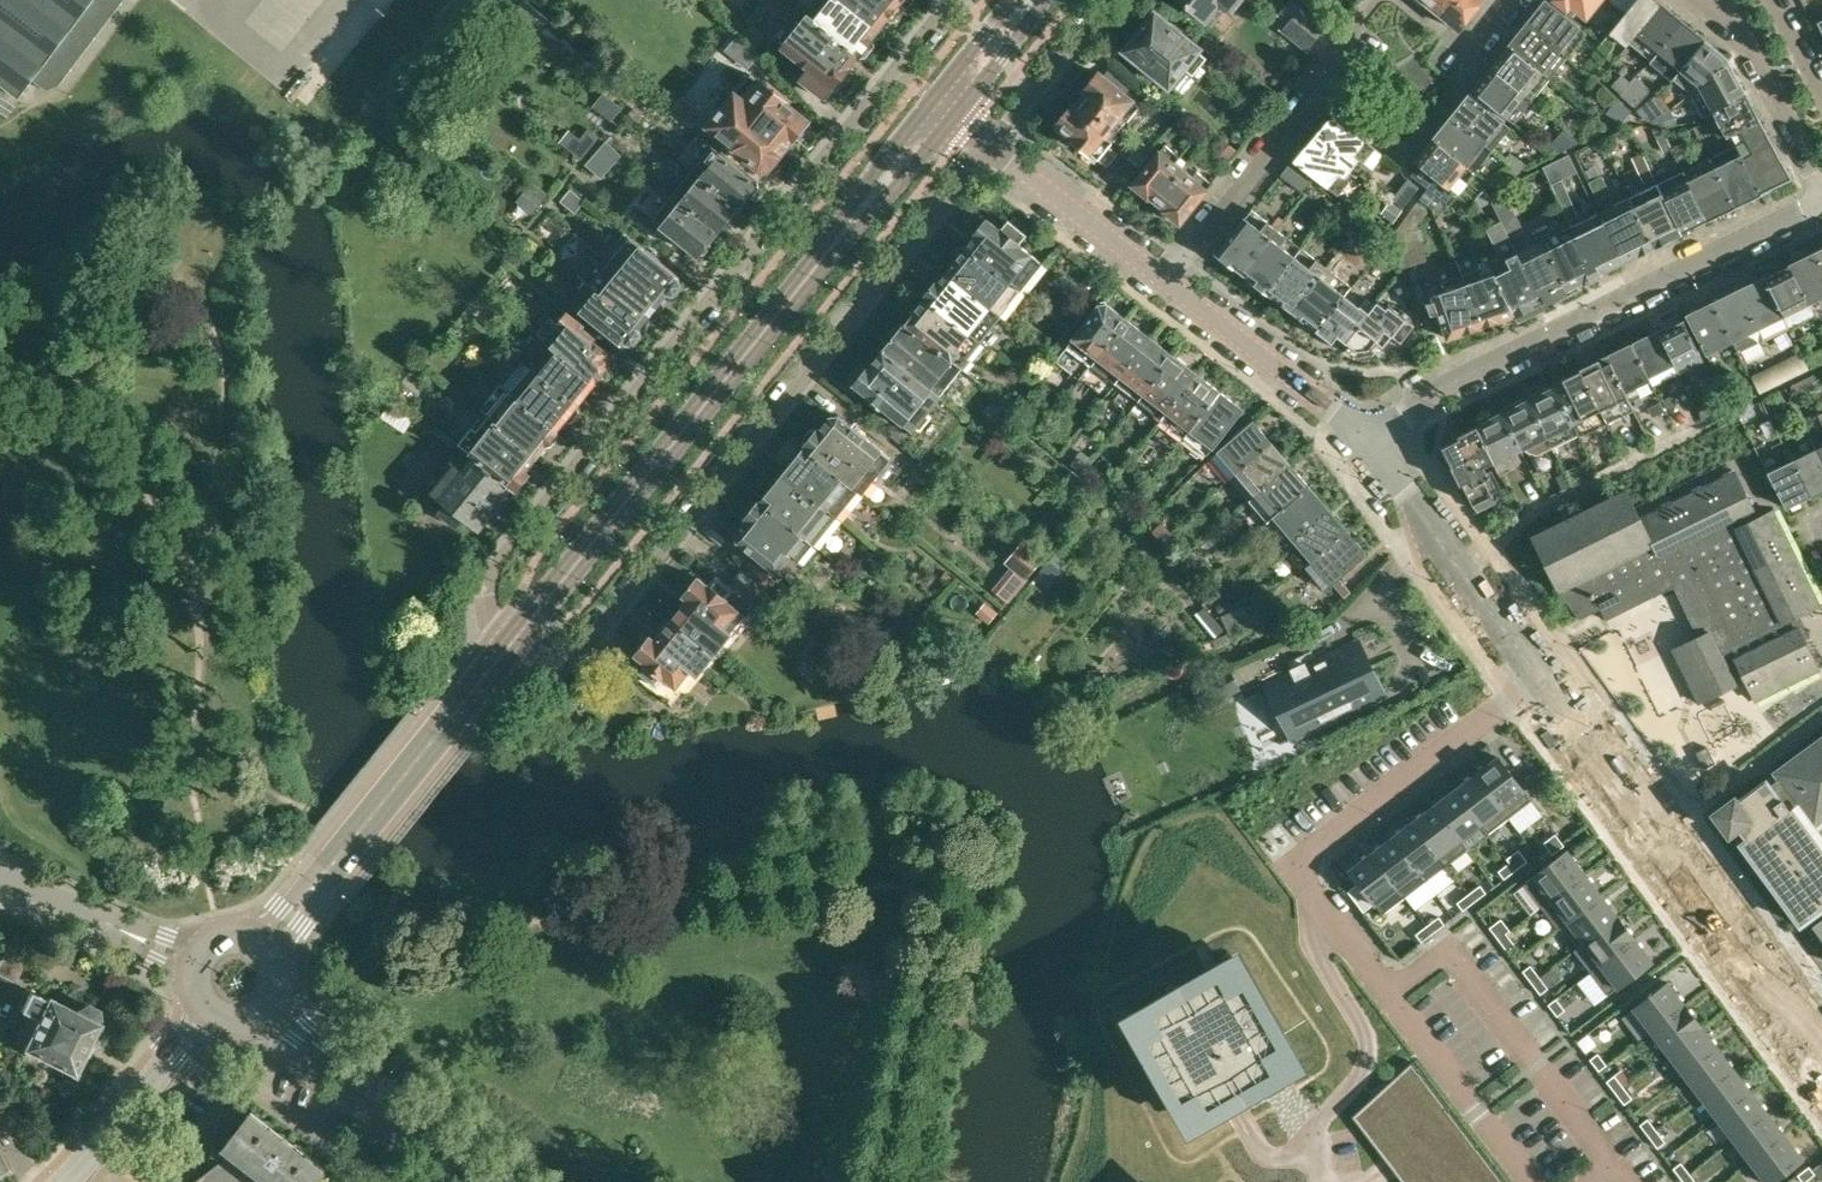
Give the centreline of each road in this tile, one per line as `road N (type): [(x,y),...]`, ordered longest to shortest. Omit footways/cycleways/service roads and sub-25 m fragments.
road 1 (residential): [(952,0),(502,550),(487,594),(494,664)]
road 2 (residential): [(494,664),(583,645),(986,145)]
road 3 (tertiary): [(494,664),(834,250)]
road 4 (residential): [(1361,435),(1821,204)]
road 5 (residential): [(1821,1042),(1737,961),(1554,714),(1525,686)]
road 6 (tertiary): [(266,942),(494,664)]
road 7 (residential): [(1166,278),(1381,0)]
road 8 (residential): [(1321,907),(1290,867),(1525,686)]
road 9 (residential): [(1531,1181),(1321,907)]
road 10 (residential): [(1324,1181),(1312,1130),(1360,1074),(1367,1052),(1364,1029),(1314,943),(1321,907)]
road 11 (residential): [(1525,686),(1361,435)]
road 12 (tertiary): [(478,1181),(277,1009)]
road 13 (residential): [(1361,435),(1166,278)]
road 14 (residential): [(1166,278),(986,145)]
road 15 (residential): [(1723,0),(1821,195)]
road 16 (tertiary): [(68,1181),(208,1023)]
road 17 (residential): [(192,958),(0,876)]
road 18 (residential): [(986,145),(1104,0)]
road 19 (tertiary): [(930,101),(883,160),(834,250)]
road 20 (tertiary): [(834,250),(888,201),(951,118)]
road 21 (tertiary): [(951,118),(1043,0)]
road 22 (tertiary): [(1016,0),(930,101)]

